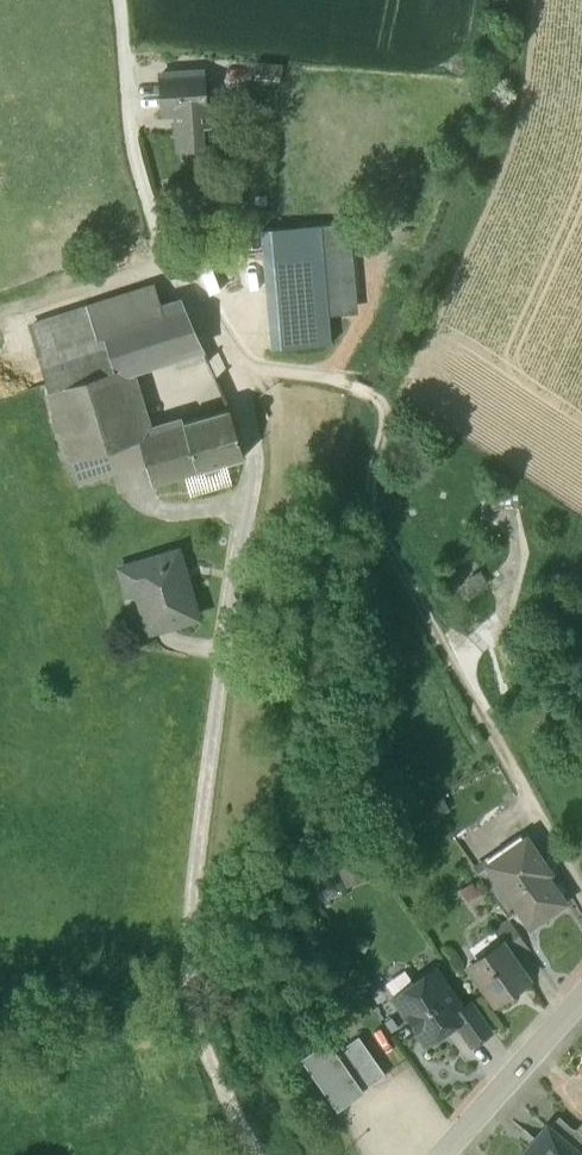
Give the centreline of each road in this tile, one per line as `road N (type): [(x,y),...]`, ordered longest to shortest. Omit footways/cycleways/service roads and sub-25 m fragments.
road 1 (track): [(238,364),(257,460),(201,847),(193,986),(213,1067),(253,1154)]
road 2 (track): [(581,894),(374,516),(368,482),(390,405),(375,399)]
road 3 (track): [(238,364),(172,273),(135,148),(119,0)]
road 4 (residential): [(445,1154),(581,996)]

